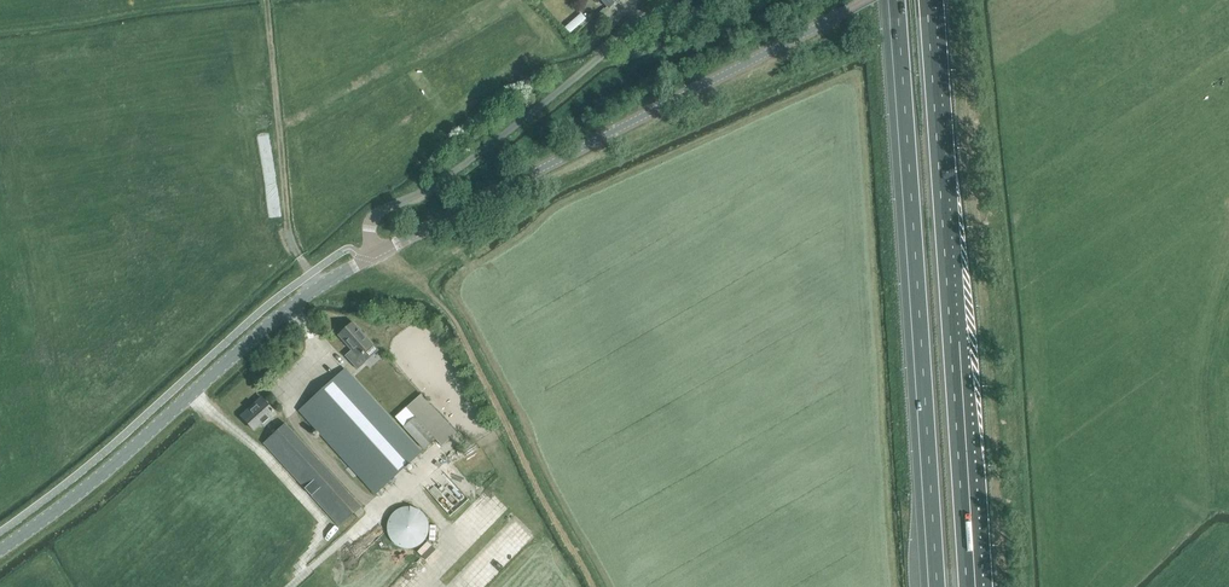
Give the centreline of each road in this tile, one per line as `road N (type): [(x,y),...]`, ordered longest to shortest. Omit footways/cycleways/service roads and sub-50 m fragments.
road 1 (motorway): [(892,0),(933,586)]
road 2 (motorway): [(973,586),(935,0)]
road 3 (tertiary): [(378,252),(866,0)]
road 4 (tertiary): [(0,551),(117,461),(283,312),(378,252)]
road 5 (track): [(593,586),(446,308),(378,252)]
road 6 (unclassified): [(378,252),(368,226),(379,211),(432,188),(493,144),(661,0)]
road 7 (track): [(266,0),(290,218),(311,273)]

